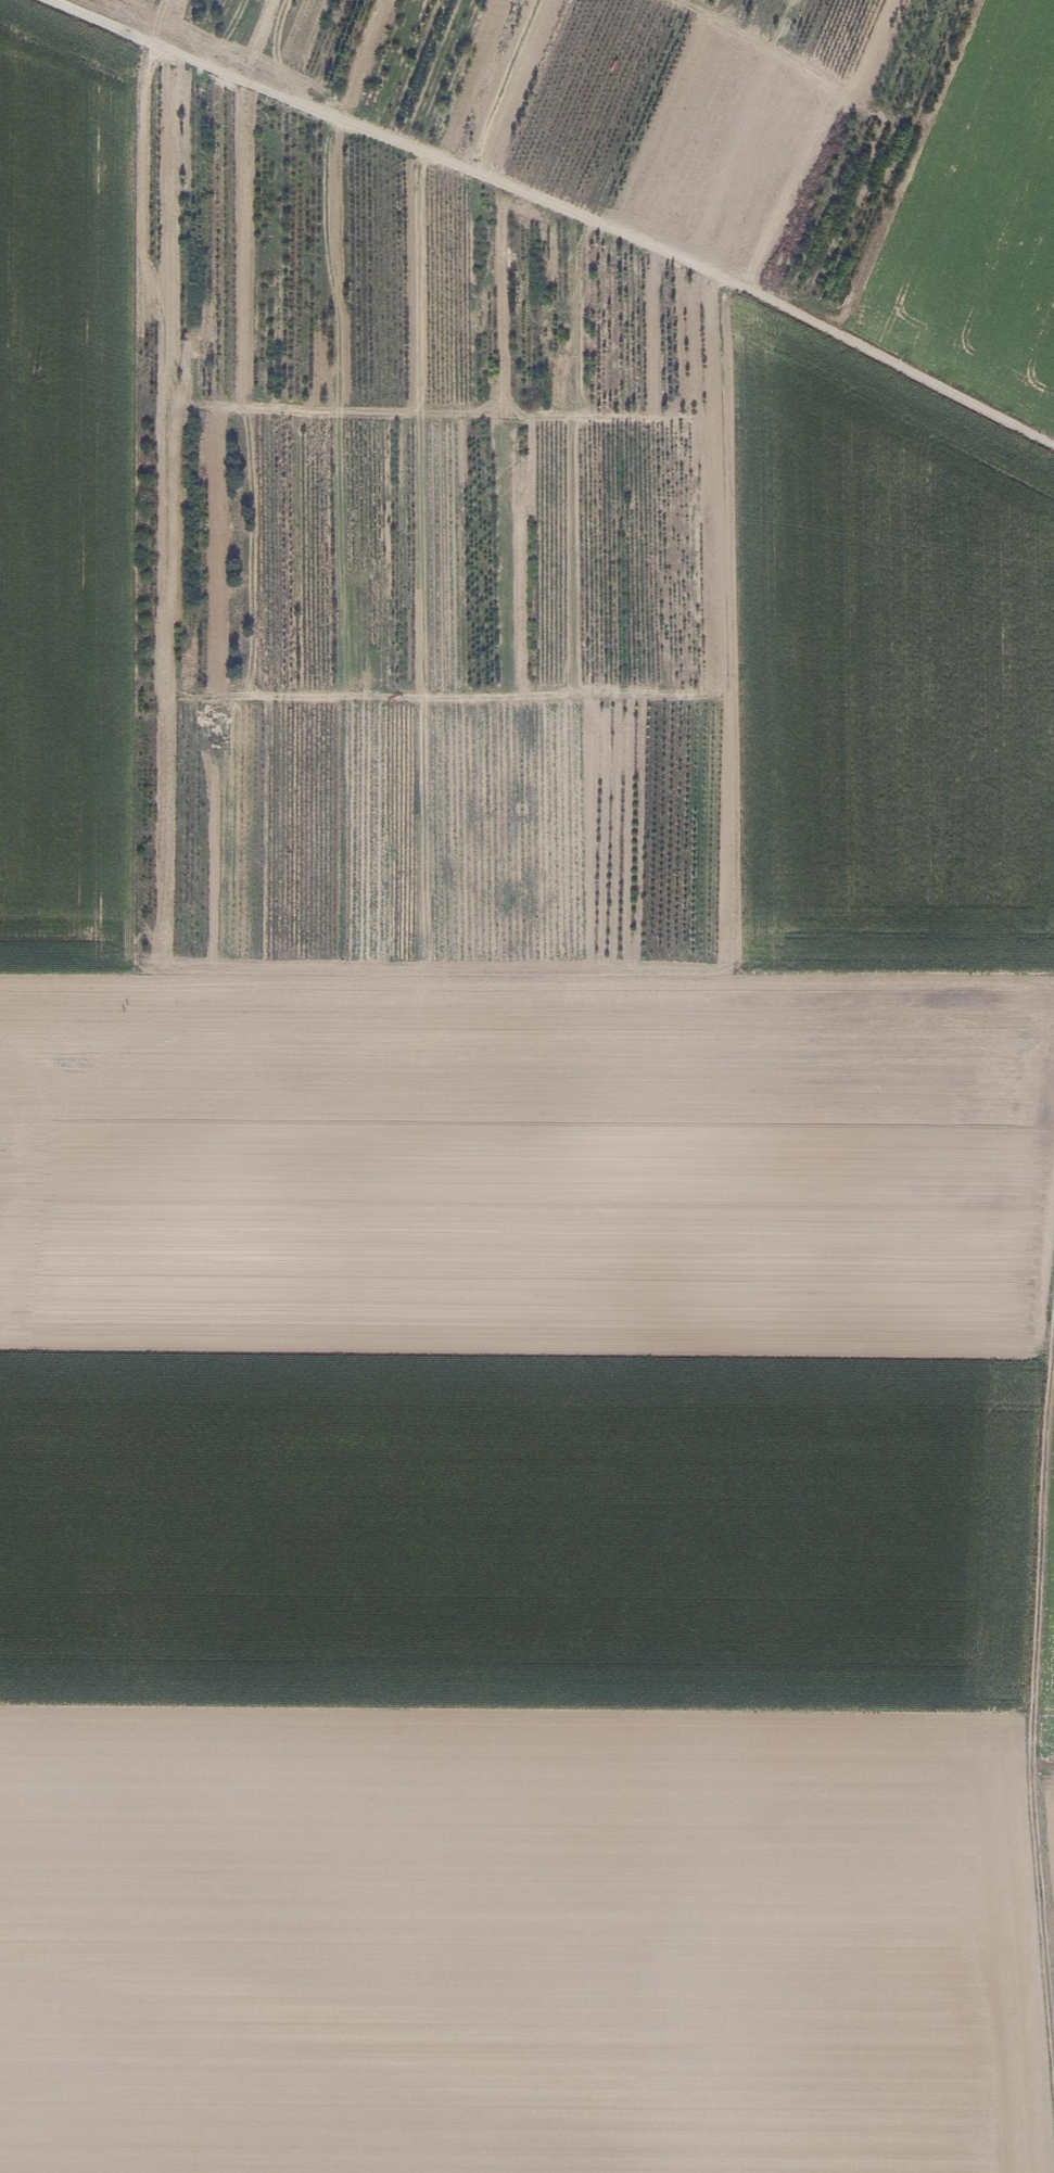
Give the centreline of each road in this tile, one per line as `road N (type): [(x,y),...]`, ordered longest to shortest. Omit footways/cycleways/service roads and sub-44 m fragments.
road 1 (track): [(34,0),(692,268),(1053,452)]
road 2 (track): [(1053,1333),(1037,1817),(1053,2059)]

